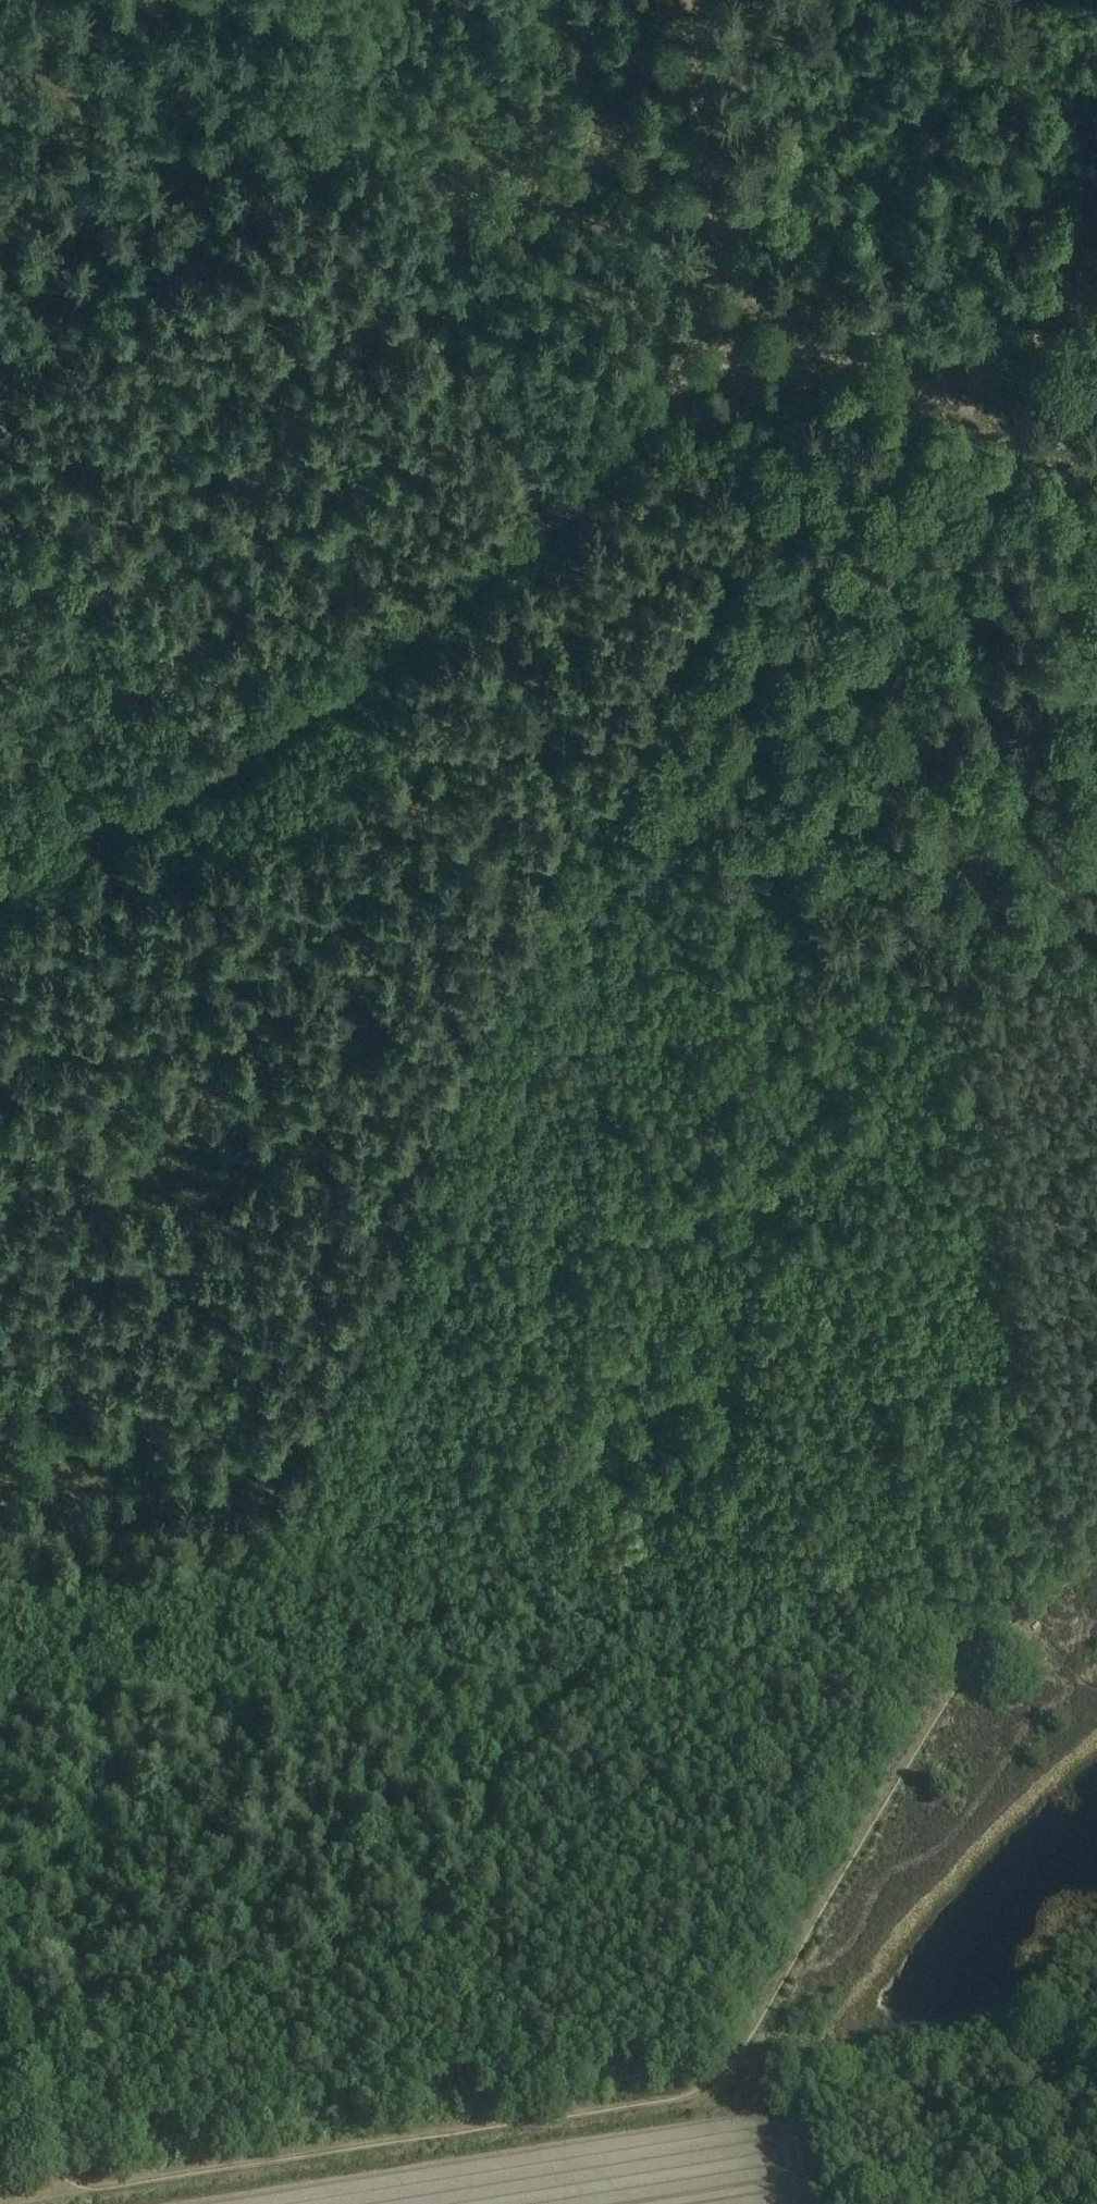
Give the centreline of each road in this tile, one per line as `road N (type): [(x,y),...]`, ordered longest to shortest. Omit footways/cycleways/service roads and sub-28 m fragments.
road 1 (track): [(1096,1543),(995,1633),(876,1811),(738,2056),(702,2087),(604,2111),(59,2196)]
road 2 (track): [(1096,454),(818,346),(713,372),(553,521),(219,760),(0,900)]
road 3 (track): [(596,483),(554,428),(458,254),(217,0)]
road 4 (track): [(818,346),(751,297),(714,233),(685,0)]
road 5 (track): [(59,2196),(34,2049),(0,1949)]
road 6 (track): [(714,233),(674,404)]

